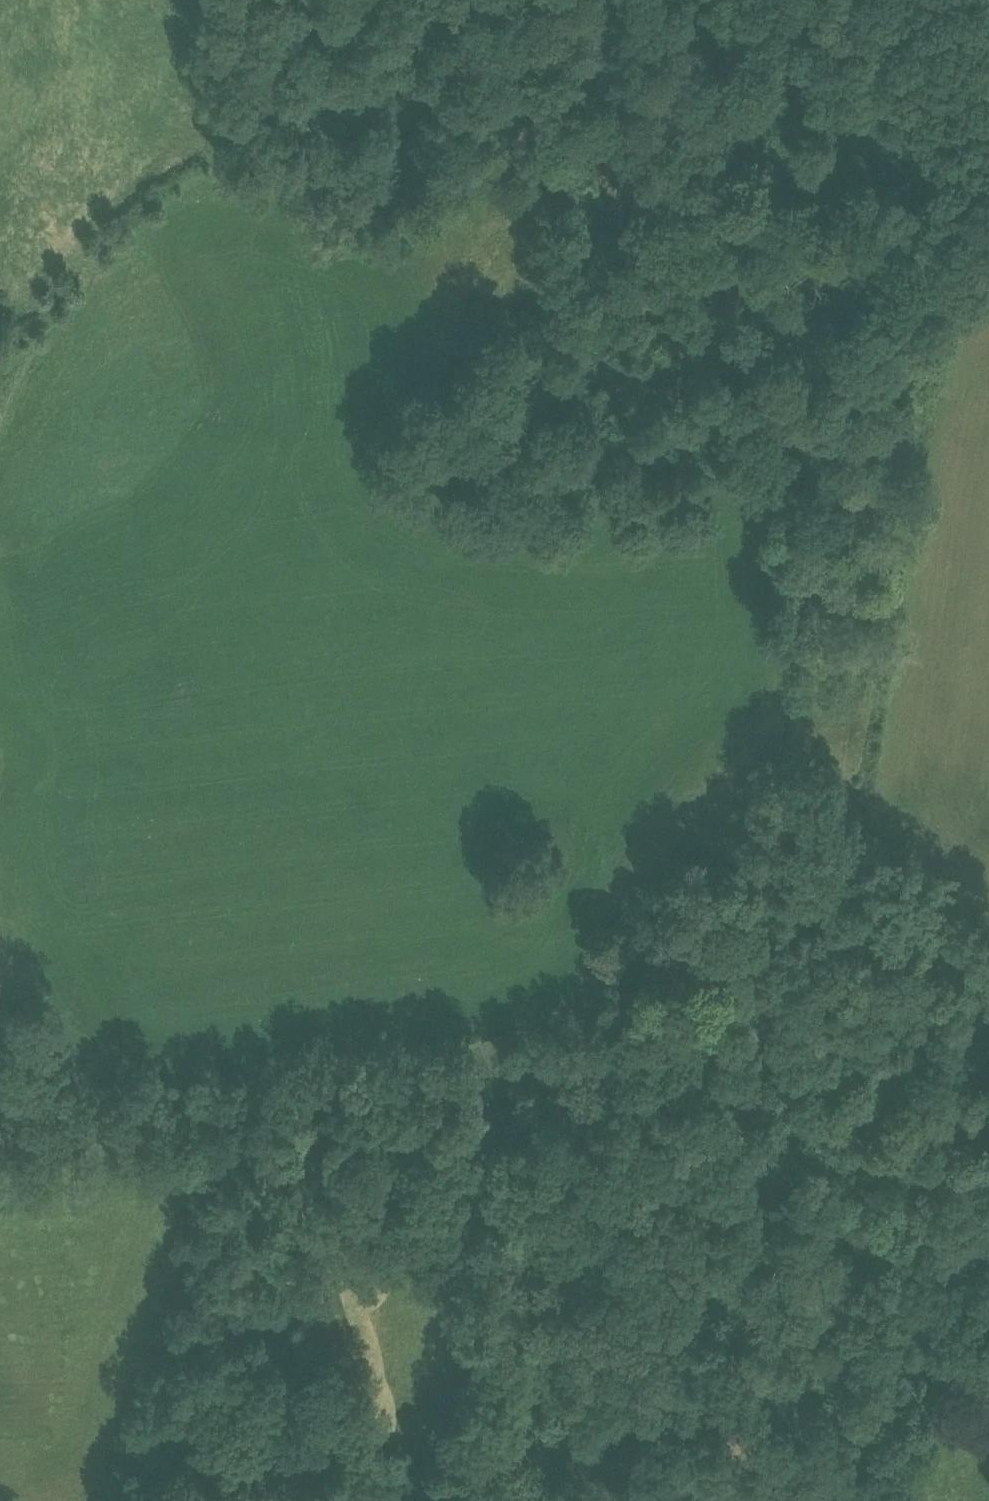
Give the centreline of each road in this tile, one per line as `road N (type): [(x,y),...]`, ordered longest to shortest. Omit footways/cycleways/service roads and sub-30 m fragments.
road 1 (unclassified): [(0,1139),(988,1001)]

